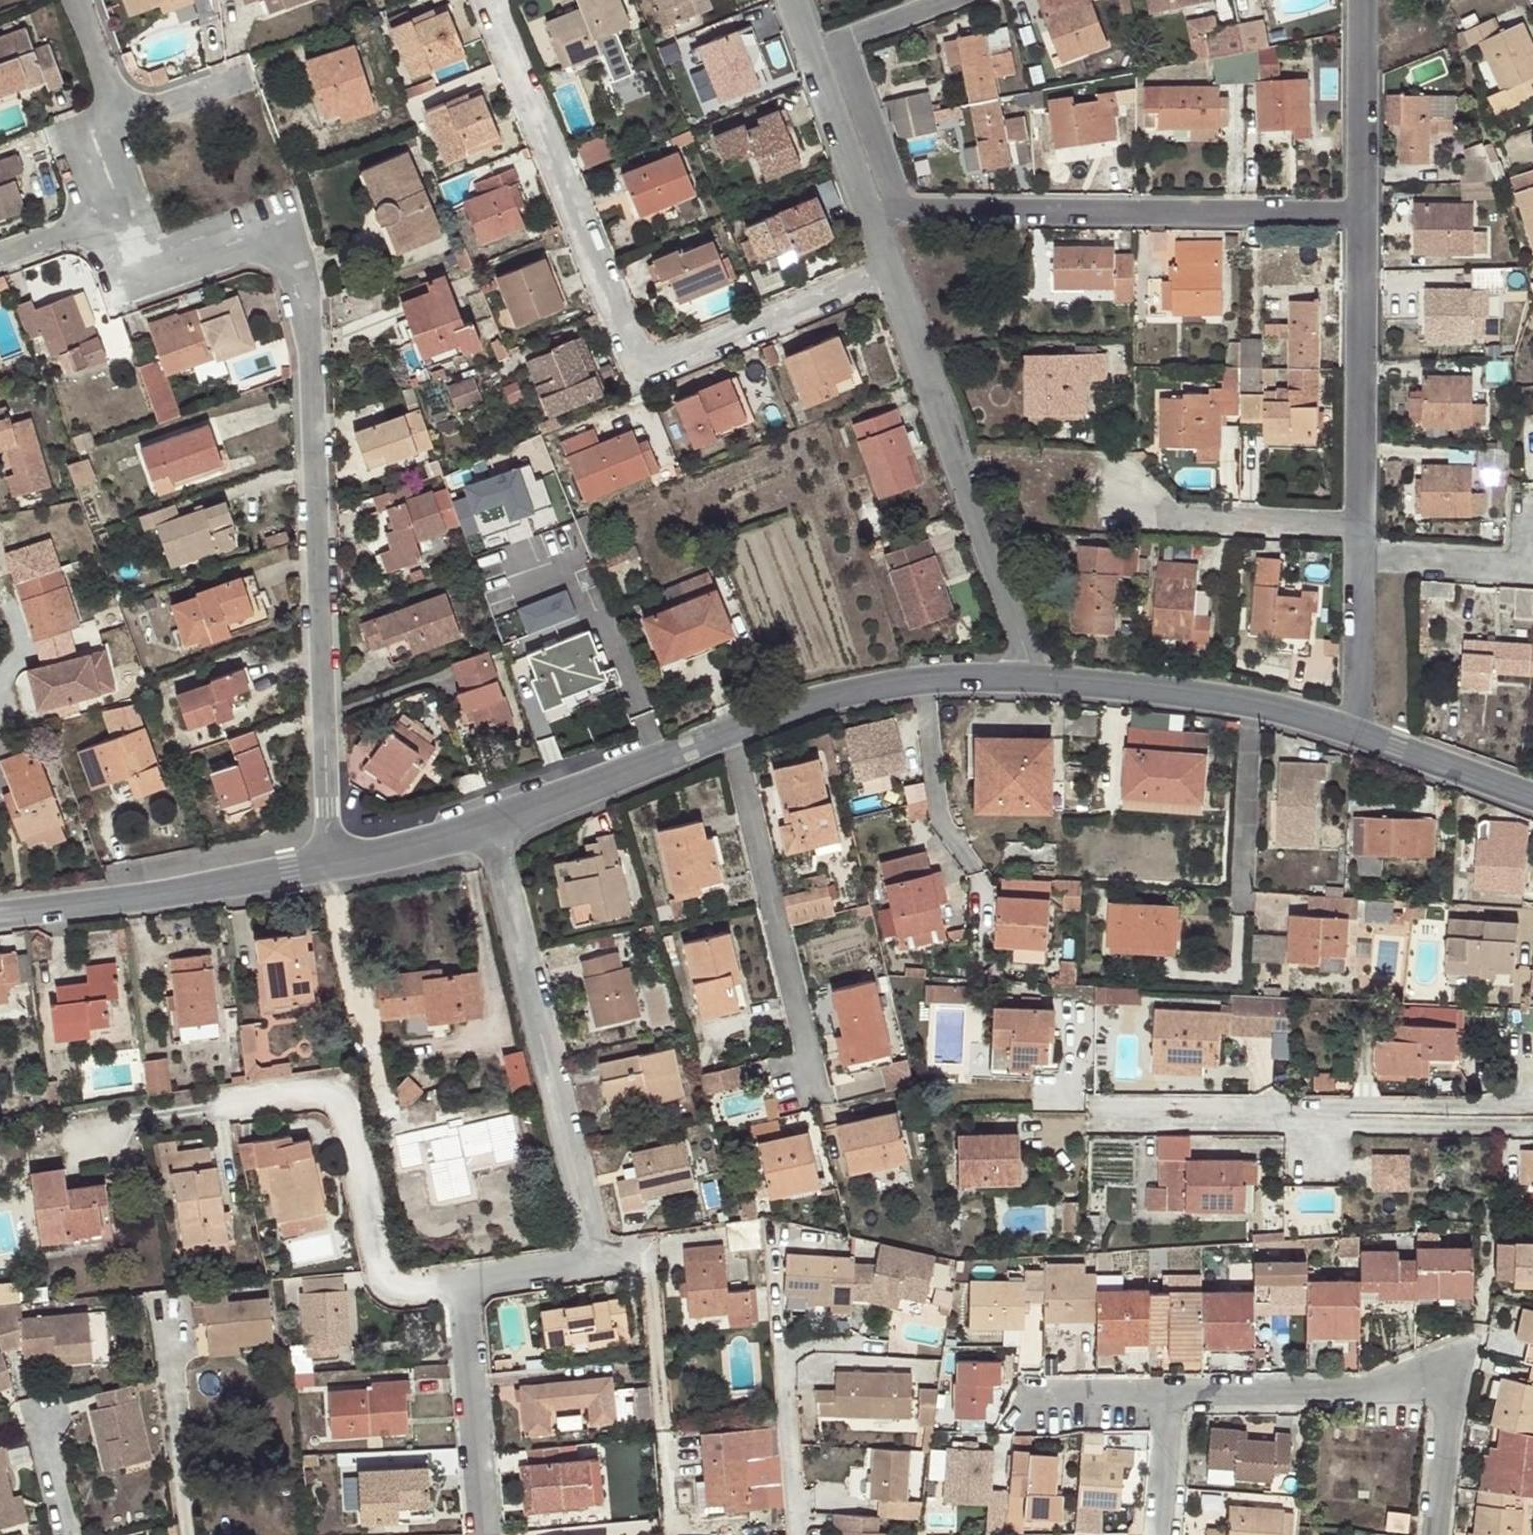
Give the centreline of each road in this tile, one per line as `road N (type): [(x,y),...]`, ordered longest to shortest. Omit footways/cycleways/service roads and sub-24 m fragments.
road 1 (residential): [(134,210),(155,269),(275,229),(310,348),(325,852)]
road 2 (residential): [(486,0),(637,370),(887,271)]
road 3 (residential): [(483,816),(595,1256)]
road 4 (residential): [(912,209),(1354,212)]
road 5 (residential): [(1532,1128),(1100,1124)]
road 6 (residential): [(1028,678),(887,271)]
road 7 (residential): [(1105,1103),(1532,1107)]
road 8 (residential): [(1170,1393),(1442,1390),(1430,1534)]
road 9 (residential): [(808,1094),(727,734)]
road 10 (residential): [(240,1100),(332,1095),(344,1112),(381,1278),(398,1289),(454,1280)]
road 11 (residential): [(0,914),(325,852)]
road 12 (residential): [(1354,212),(1353,527)]
road 13 (residential): [(912,209),(850,39),(947,0)]
road 14 (residential): [(483,816),(727,734)]
road 15 (residential): [(454,1280),(477,1534)]
road 16 (residential): [(1113,513),(1353,527)]
road 17 (residential): [(870,222),(787,0)]
road 18 (residential): [(595,1256),(650,1246),(665,1426)]
road 19 (residential): [(1028,678),(1251,704)]
road 20 (residential): [(1355,0),(1354,212)]
road 21 (residential): [(1251,704),(1240,910)]
road 22 (residential): [(727,734),(857,691),(922,680)]
road 23 (residential): [(922,680),(931,810),(968,869)]
road 24 (residential): [(1353,738),(1532,802)]
road 25 (residential): [(1532,554),(1510,564),(1353,559)]
road 26 (residential): [(1353,559),(1353,738)]
road 27 (residential): [(781,1369),(794,1534)]
road 28 (residential): [(325,852),(483,816)]
road 29 (residential): [(595,1256),(454,1280)]
road 30 (residential): [(0,255),(134,210)]
road 31 (residential): [(1161,1534),(1170,1393)]
road 32 (residential): [(248,65),(115,108)]
road 33 (residential): [(1034,1394),(1170,1393)]
road 34 (residential): [(38,1414),(65,1534)]

